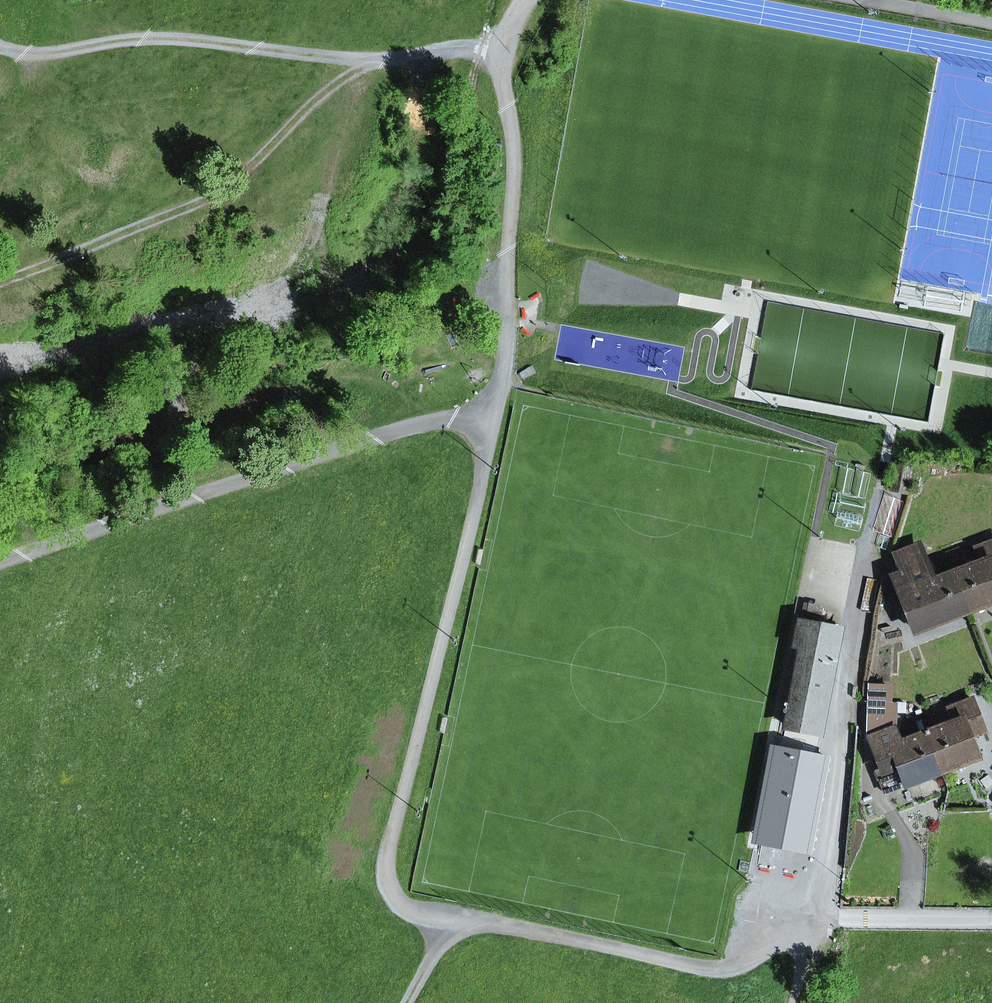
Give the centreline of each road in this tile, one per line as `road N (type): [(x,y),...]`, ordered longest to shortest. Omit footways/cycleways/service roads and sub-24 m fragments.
road 1 (track): [(497,47),(517,164),(499,398),(389,857),(390,878),(412,909),(470,921)]
road 2 (track): [(499,398),(389,420),(0,555)]
road 3 (track): [(0,48),(37,54),(174,37),(369,59),(497,47)]
road 4 (track): [(0,285),(224,203),(272,143),(369,59)]
road 5 (residential): [(991,916),(825,917)]

